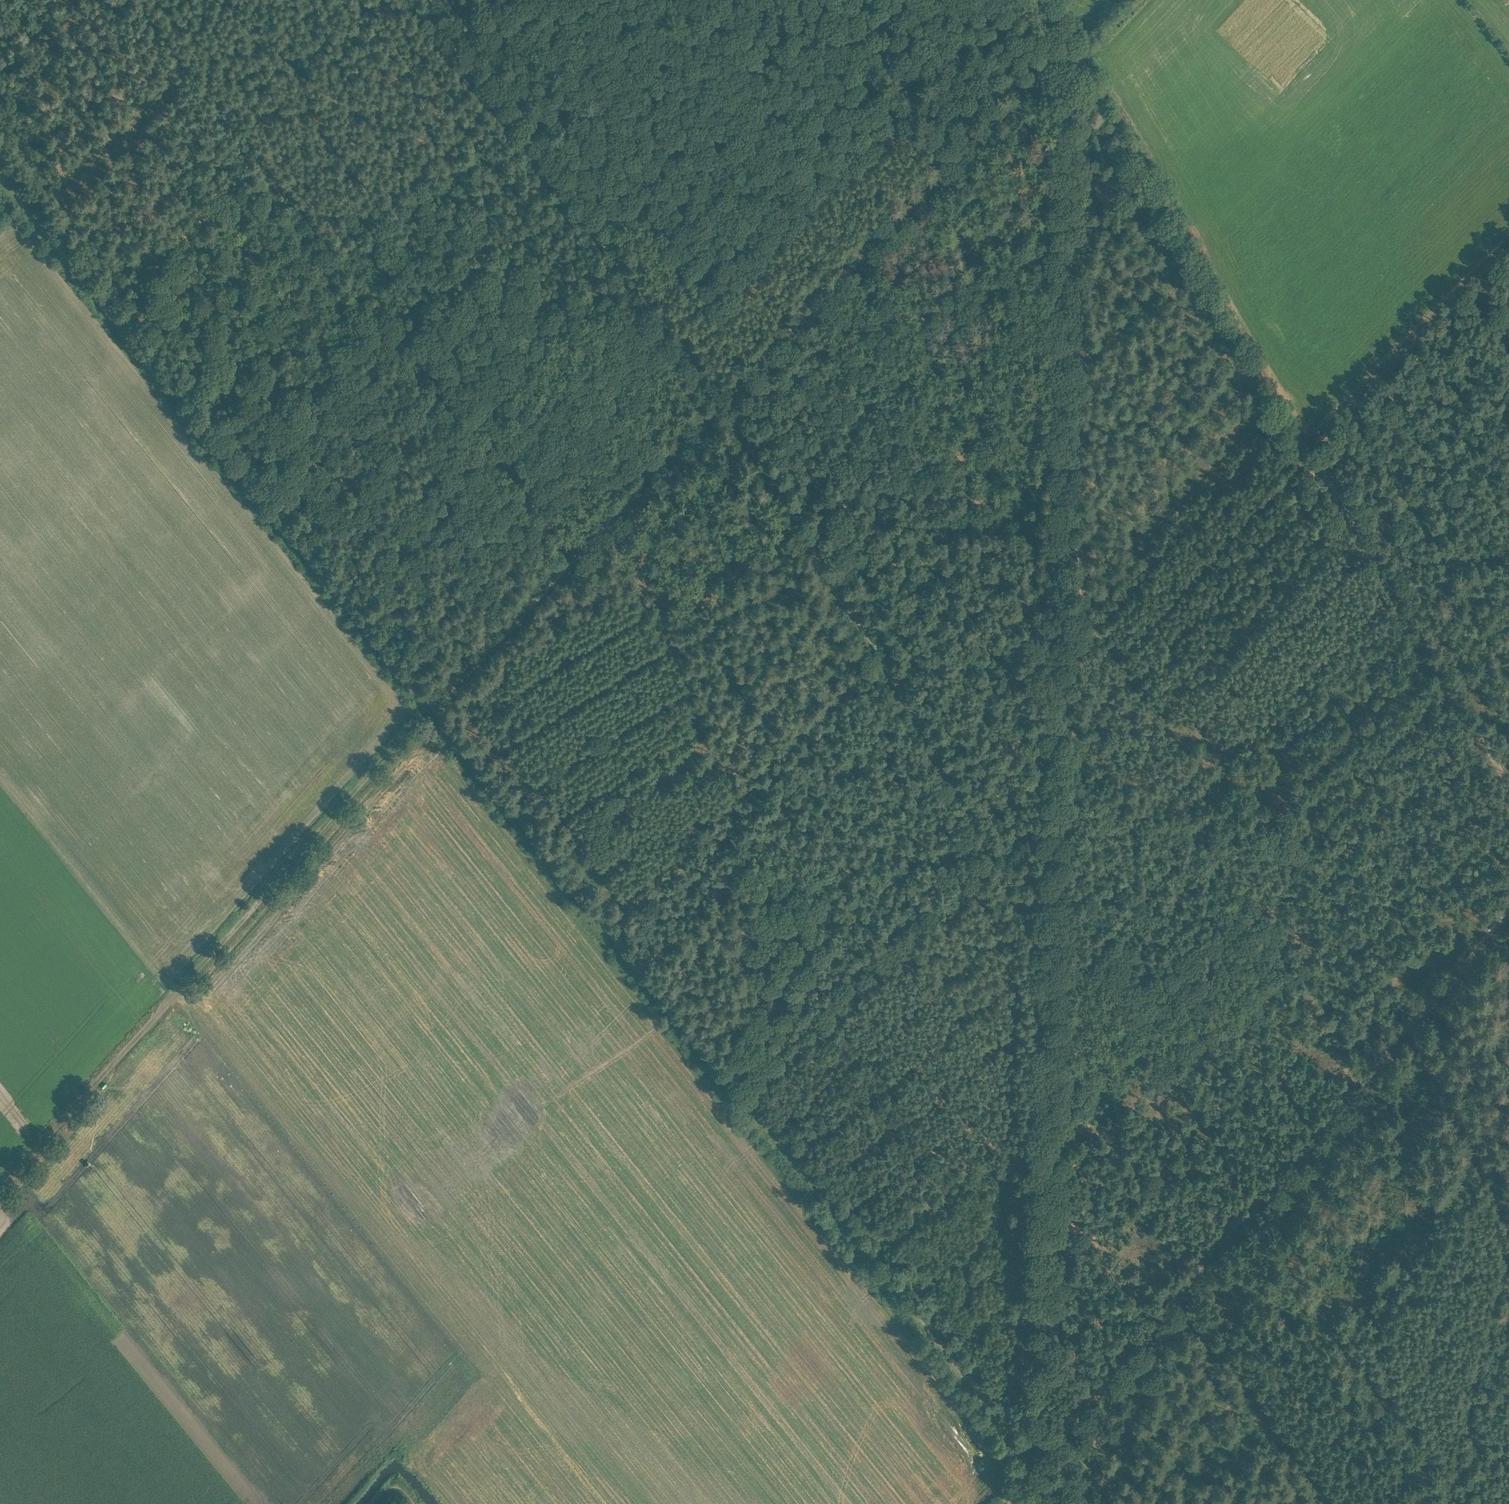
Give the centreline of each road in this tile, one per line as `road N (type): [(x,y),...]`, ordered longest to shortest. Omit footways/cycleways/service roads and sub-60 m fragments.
road 1 (track): [(1037,1462),(0,177)]
road 2 (track): [(0,1201),(429,714),(1071,43)]
road 3 (track): [(1071,43),(1051,1437)]
road 4 (track): [(1508,792),(1071,43)]
road 5 (track): [(1051,1437),(1412,1021)]
road 6 (track): [(1303,445),(1508,240)]
road 7 (track): [(1508,1202),(1412,1021)]
road 8 (track): [(1412,1021),(1508,914)]

